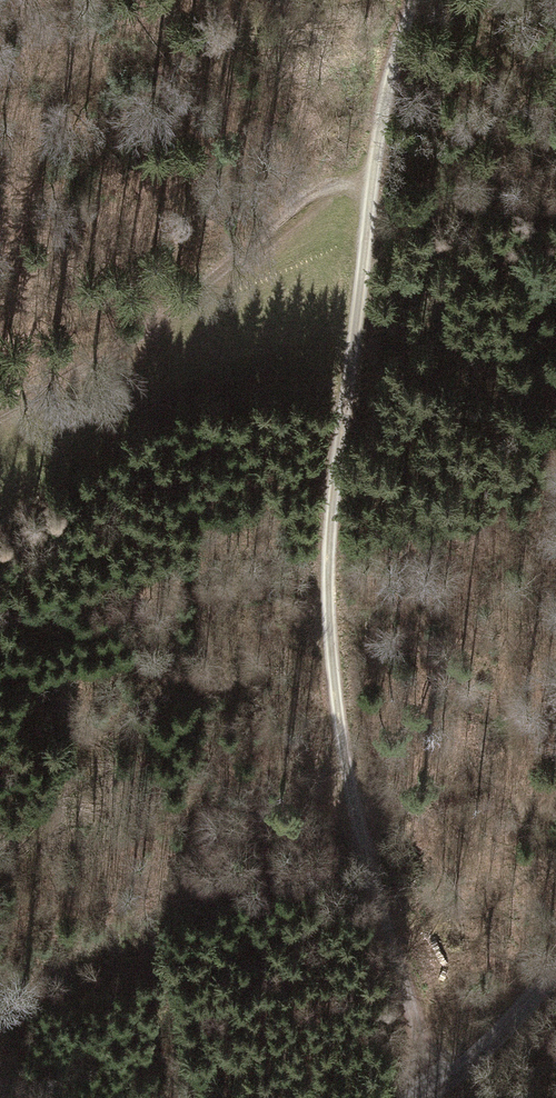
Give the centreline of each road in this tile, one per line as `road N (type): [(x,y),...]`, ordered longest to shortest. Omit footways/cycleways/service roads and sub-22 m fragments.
road 1 (track): [(372,173),(338,410),(327,649),(357,840),(438,1097)]
road 2 (track): [(372,173),(138,329),(0,405)]
road 3 (track): [(414,0),(383,67),(372,173)]
road 4 (tertiary): [(438,1097),(478,1066),(555,979)]

